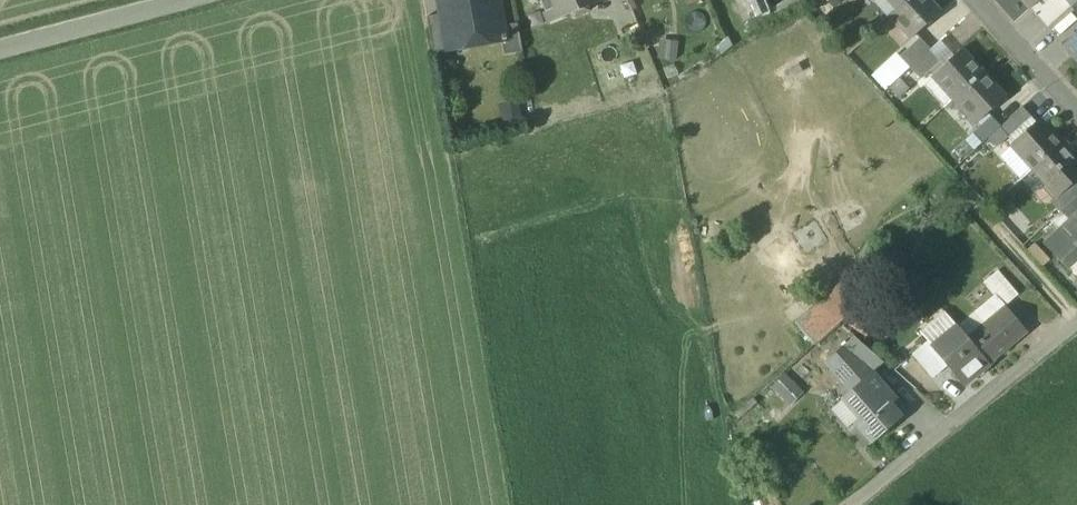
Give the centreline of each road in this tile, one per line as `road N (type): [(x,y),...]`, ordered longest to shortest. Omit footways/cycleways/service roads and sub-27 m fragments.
road 1 (residential): [(1076,323),(851,504)]
road 2 (unclassified): [(0,46),(177,0)]
road 3 (residential): [(1076,110),(976,0)]

